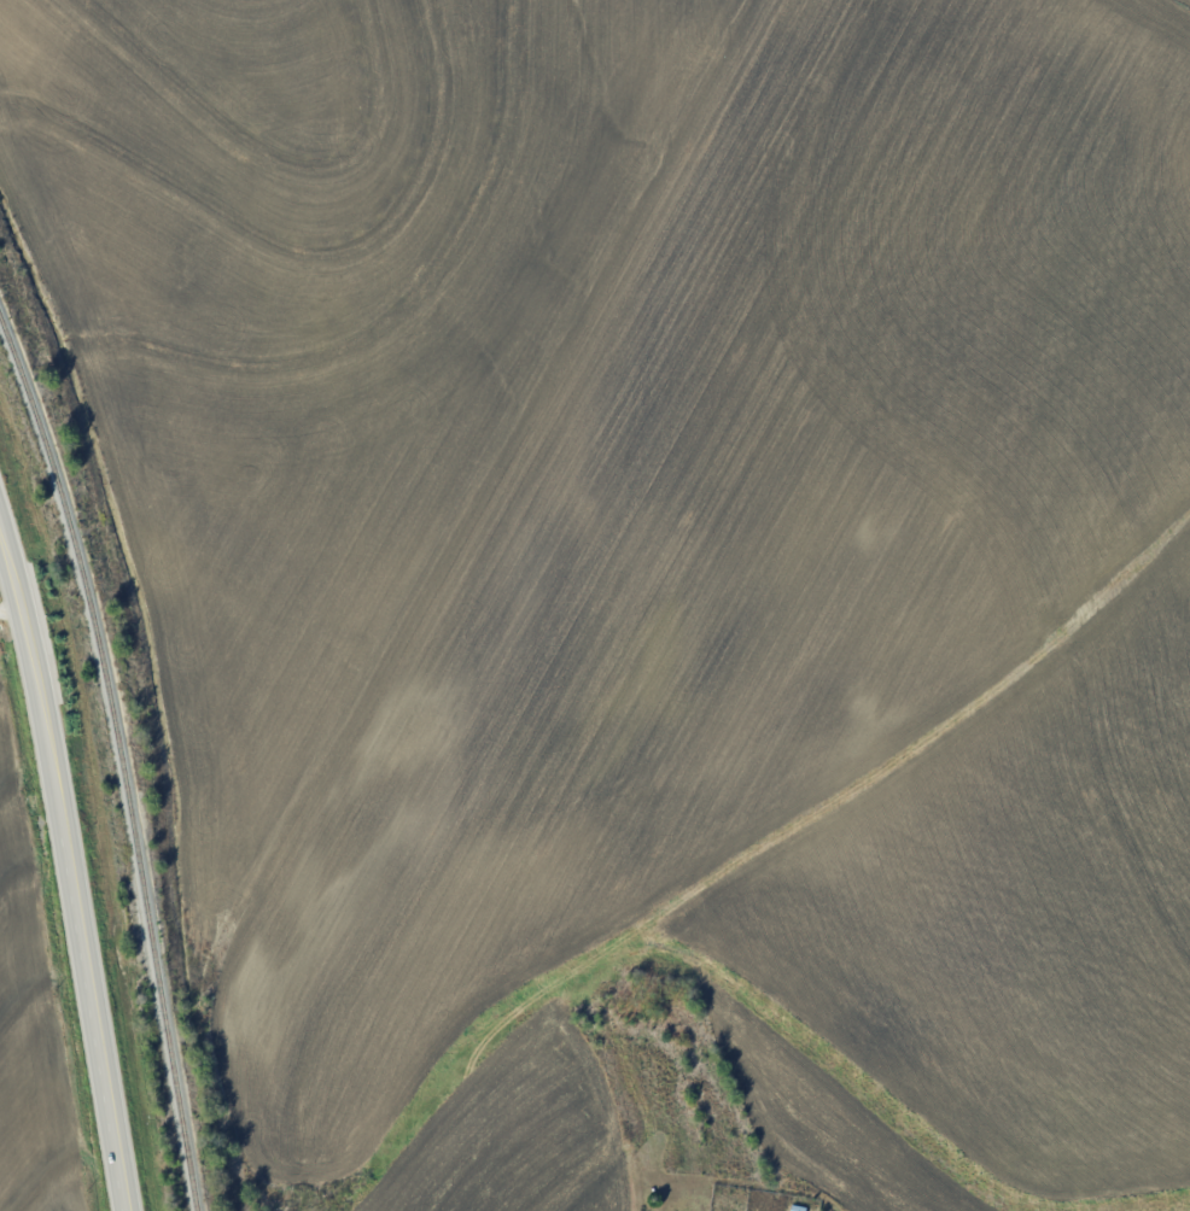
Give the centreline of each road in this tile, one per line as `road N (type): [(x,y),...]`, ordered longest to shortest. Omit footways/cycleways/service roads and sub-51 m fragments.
road 1 (primary): [(128,1210),(54,759),(0,517)]

